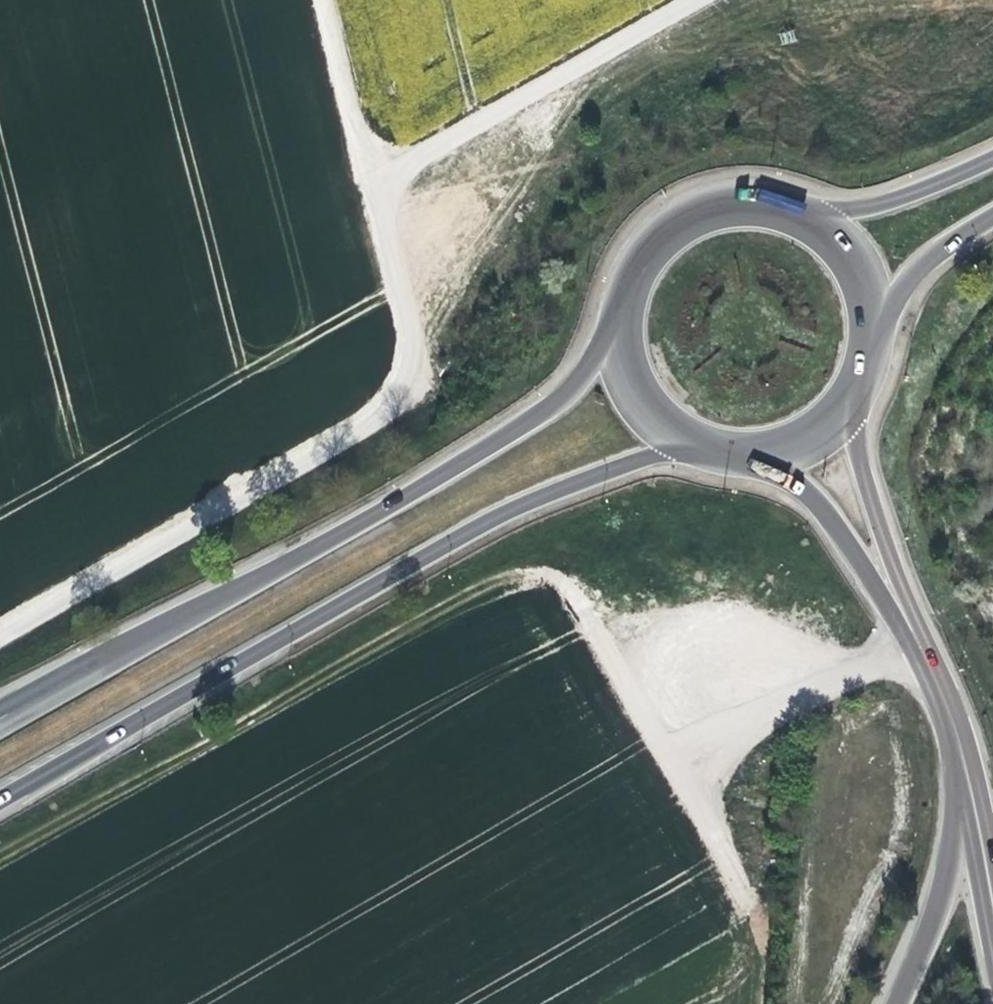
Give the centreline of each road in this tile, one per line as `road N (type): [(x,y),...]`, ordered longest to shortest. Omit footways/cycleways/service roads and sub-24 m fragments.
road 1 (unclassified): [(696,0),(389,180),(382,216),(413,352),(408,383),(392,408),(0,637)]
road 2 (track): [(755,920),(597,633),(538,612),(414,667),(316,695),(0,878)]
road 3 (primary): [(0,799),(524,502),(634,461),(701,448)]
road 4 (primary): [(620,325),(588,370),(540,412),(0,720)]
road 5 (primary): [(749,457),(813,498),(840,530),(958,741)]
road 6 (primary): [(958,741),(880,526),(854,399)]
road 7 (track): [(908,644),(675,776)]
road 8 (primary): [(803,214),(732,202),(666,231),(626,290),(620,325)]
road 9 (motorway): [(971,804),(897,1003)]
road 10 (secondary): [(992,157),(877,205),(803,214)]
road 11 (track): [(325,0),(361,132),(389,180)]
road 12 (secondary): [(875,336),(921,267),(992,217)]
road 13 (primary): [(620,325),(624,364),(641,399),(667,428),(701,448)]
road 14 (primary): [(875,336),(858,264),(803,214)]
road 15 (primary): [(749,457),(790,450),(826,430),(854,399)]

